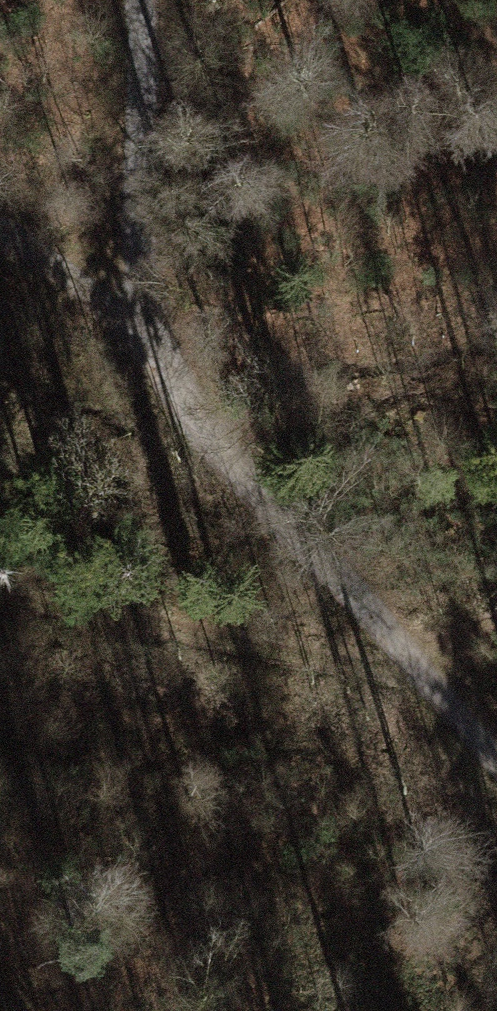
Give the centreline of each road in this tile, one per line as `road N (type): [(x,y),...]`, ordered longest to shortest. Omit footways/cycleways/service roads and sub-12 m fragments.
road 1 (track): [(147,355),(496,767)]
road 2 (track): [(0,604),(62,605),(265,650),(414,672)]
road 3 (track): [(147,355),(140,203),(145,0)]
road 4 (track): [(0,224),(75,281),(147,355)]

